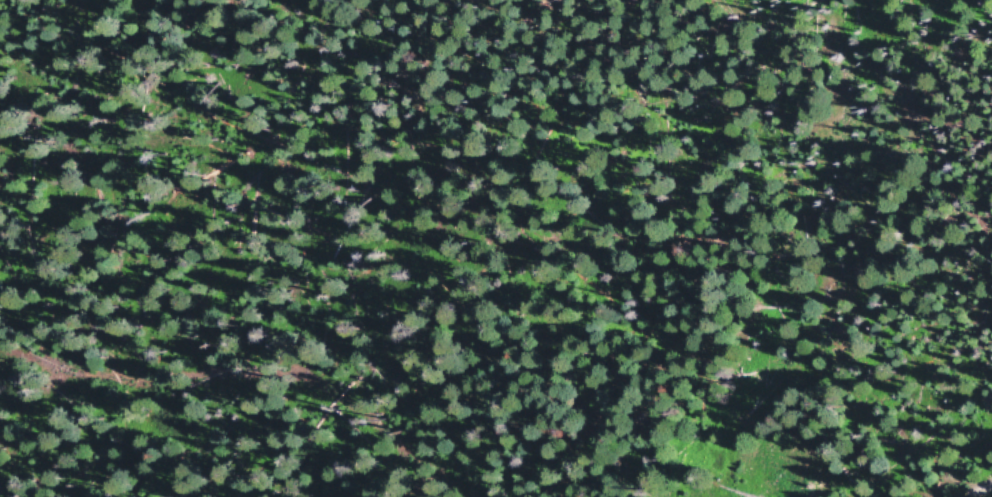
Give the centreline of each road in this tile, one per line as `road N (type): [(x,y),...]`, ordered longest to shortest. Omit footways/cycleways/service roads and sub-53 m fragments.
road 1 (track): [(0,380),(154,407),(260,379),(367,445),(404,496)]

